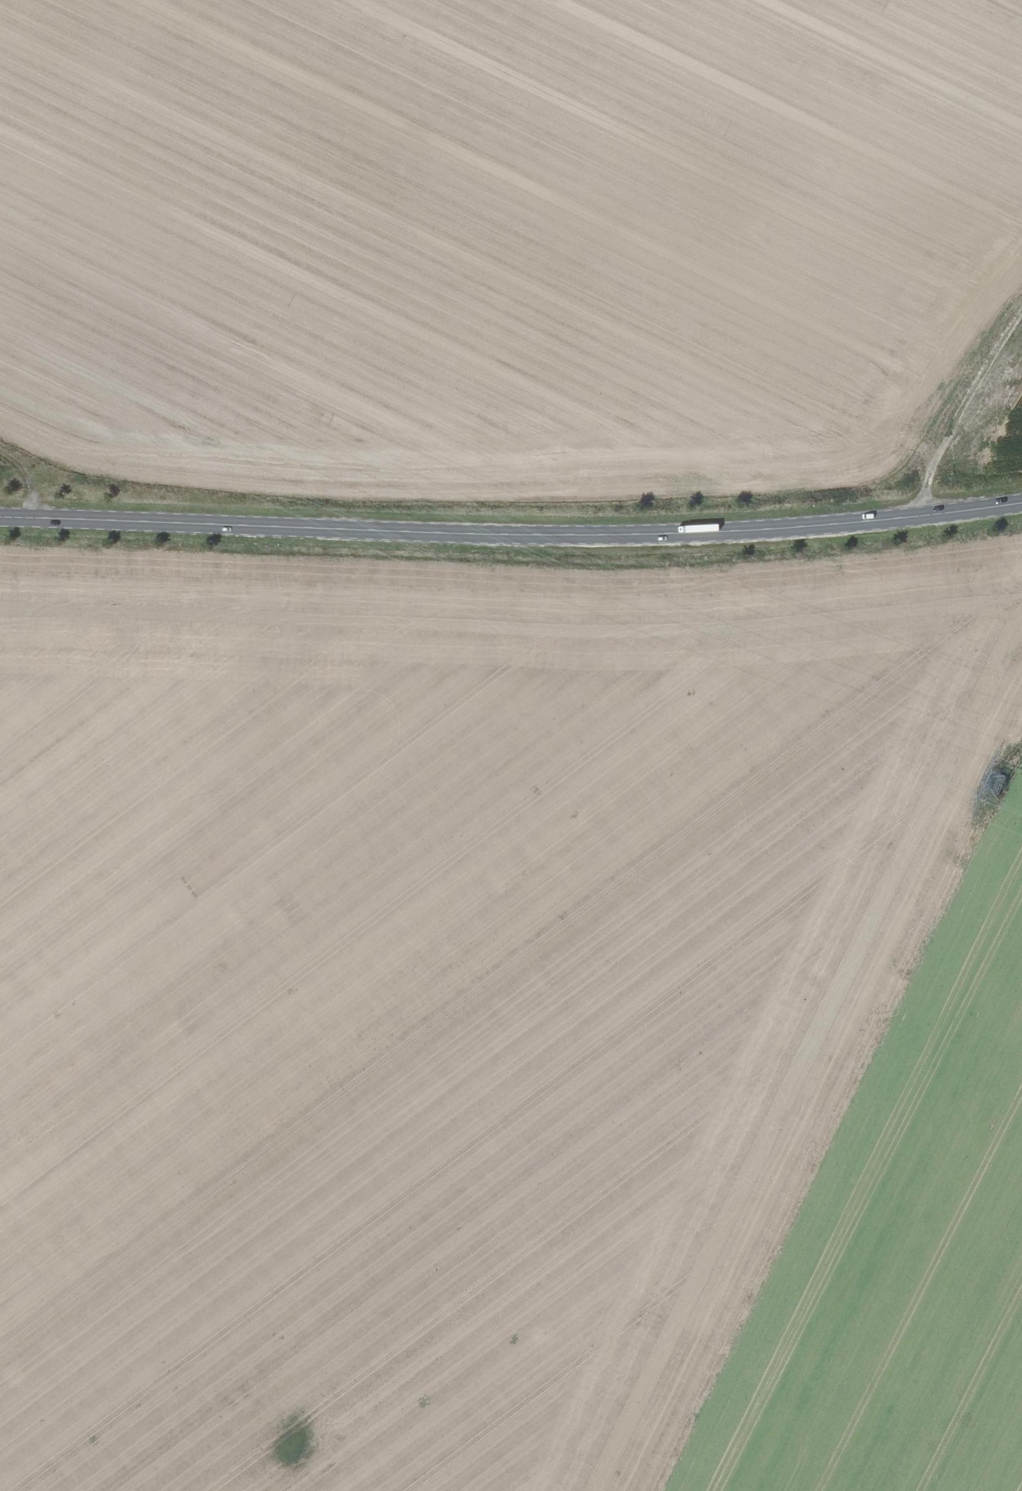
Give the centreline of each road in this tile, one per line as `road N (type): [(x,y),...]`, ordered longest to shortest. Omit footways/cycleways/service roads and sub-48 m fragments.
road 1 (primary): [(0,516),(488,534),(702,531),(1021,501)]
road 2 (track): [(917,516),(930,471),(1021,327)]

